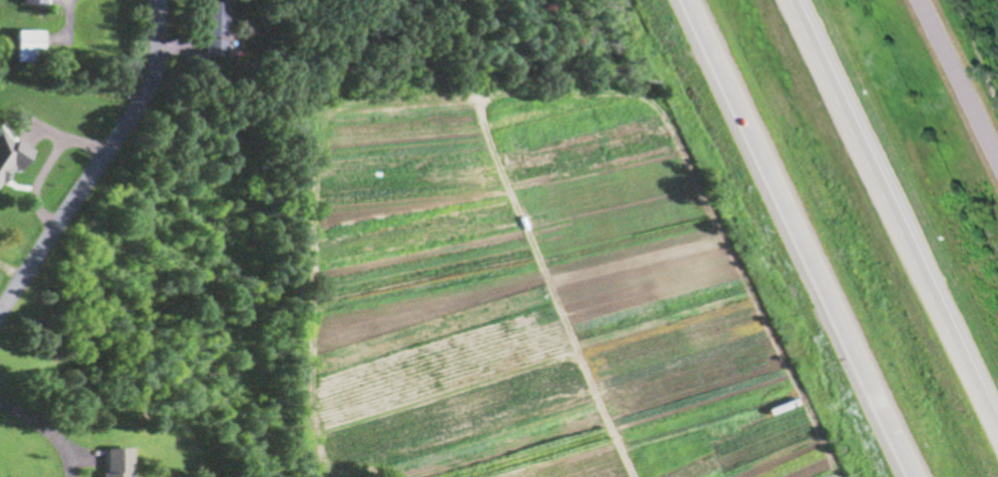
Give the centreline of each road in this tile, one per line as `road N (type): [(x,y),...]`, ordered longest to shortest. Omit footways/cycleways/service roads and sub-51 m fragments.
road 1 (motorway): [(684,0),(913,476)]
road 2 (motorway): [(997,431),(792,0)]
road 3 (residential): [(0,307),(144,96),(157,0)]
road 4 (residential): [(997,164),(921,0)]

